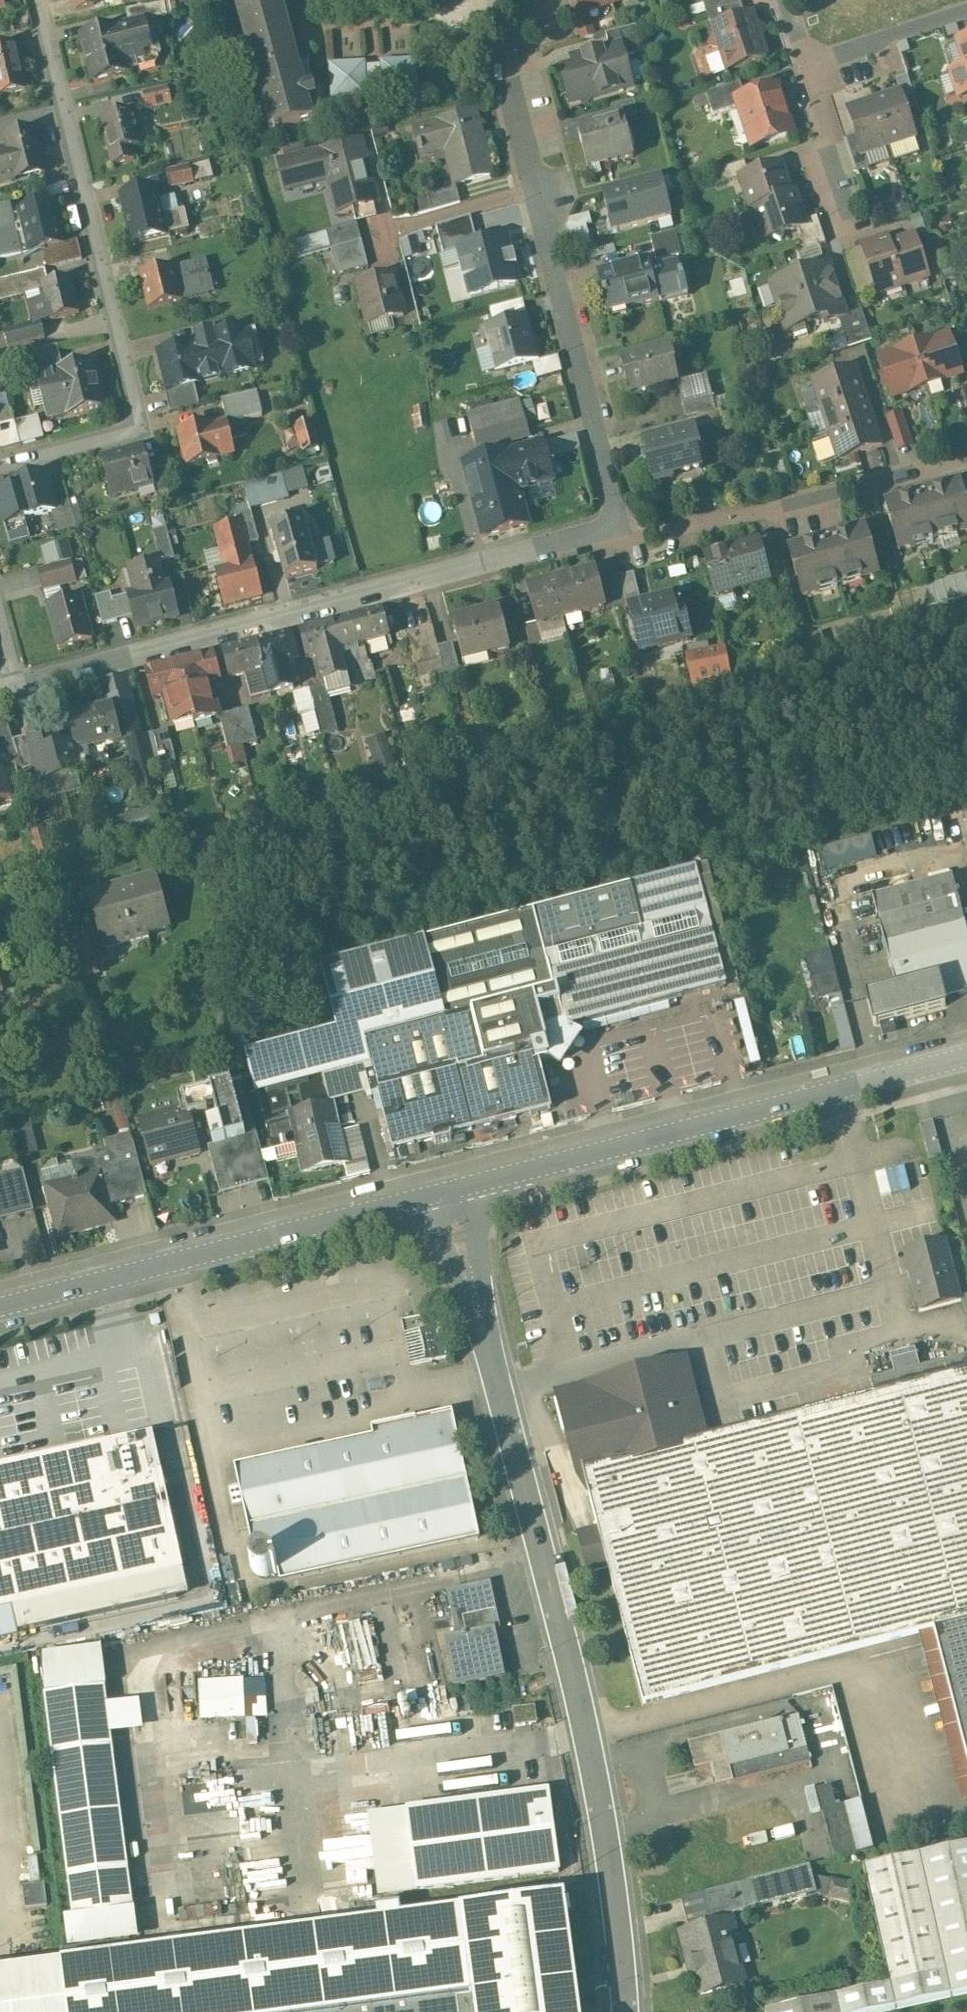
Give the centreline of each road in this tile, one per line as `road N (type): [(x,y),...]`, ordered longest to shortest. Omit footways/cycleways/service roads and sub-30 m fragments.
road 1 (residential): [(14,686),(621,526),(506,76),(538,0)]
road 2 (unclassified): [(447,1188),(576,1681),(603,1812),(626,2011)]
road 3 (residential): [(0,467),(143,428),(40,0)]
road 4 (unclassified): [(447,1188),(966,1055)]
road 5 (unclassified): [(0,1306),(447,1188)]
road 6 (residential): [(966,456),(757,512)]
road 7 (residential): [(803,59),(824,124),(816,158),(842,232)]
road 8 (residential): [(966,9),(803,59)]

